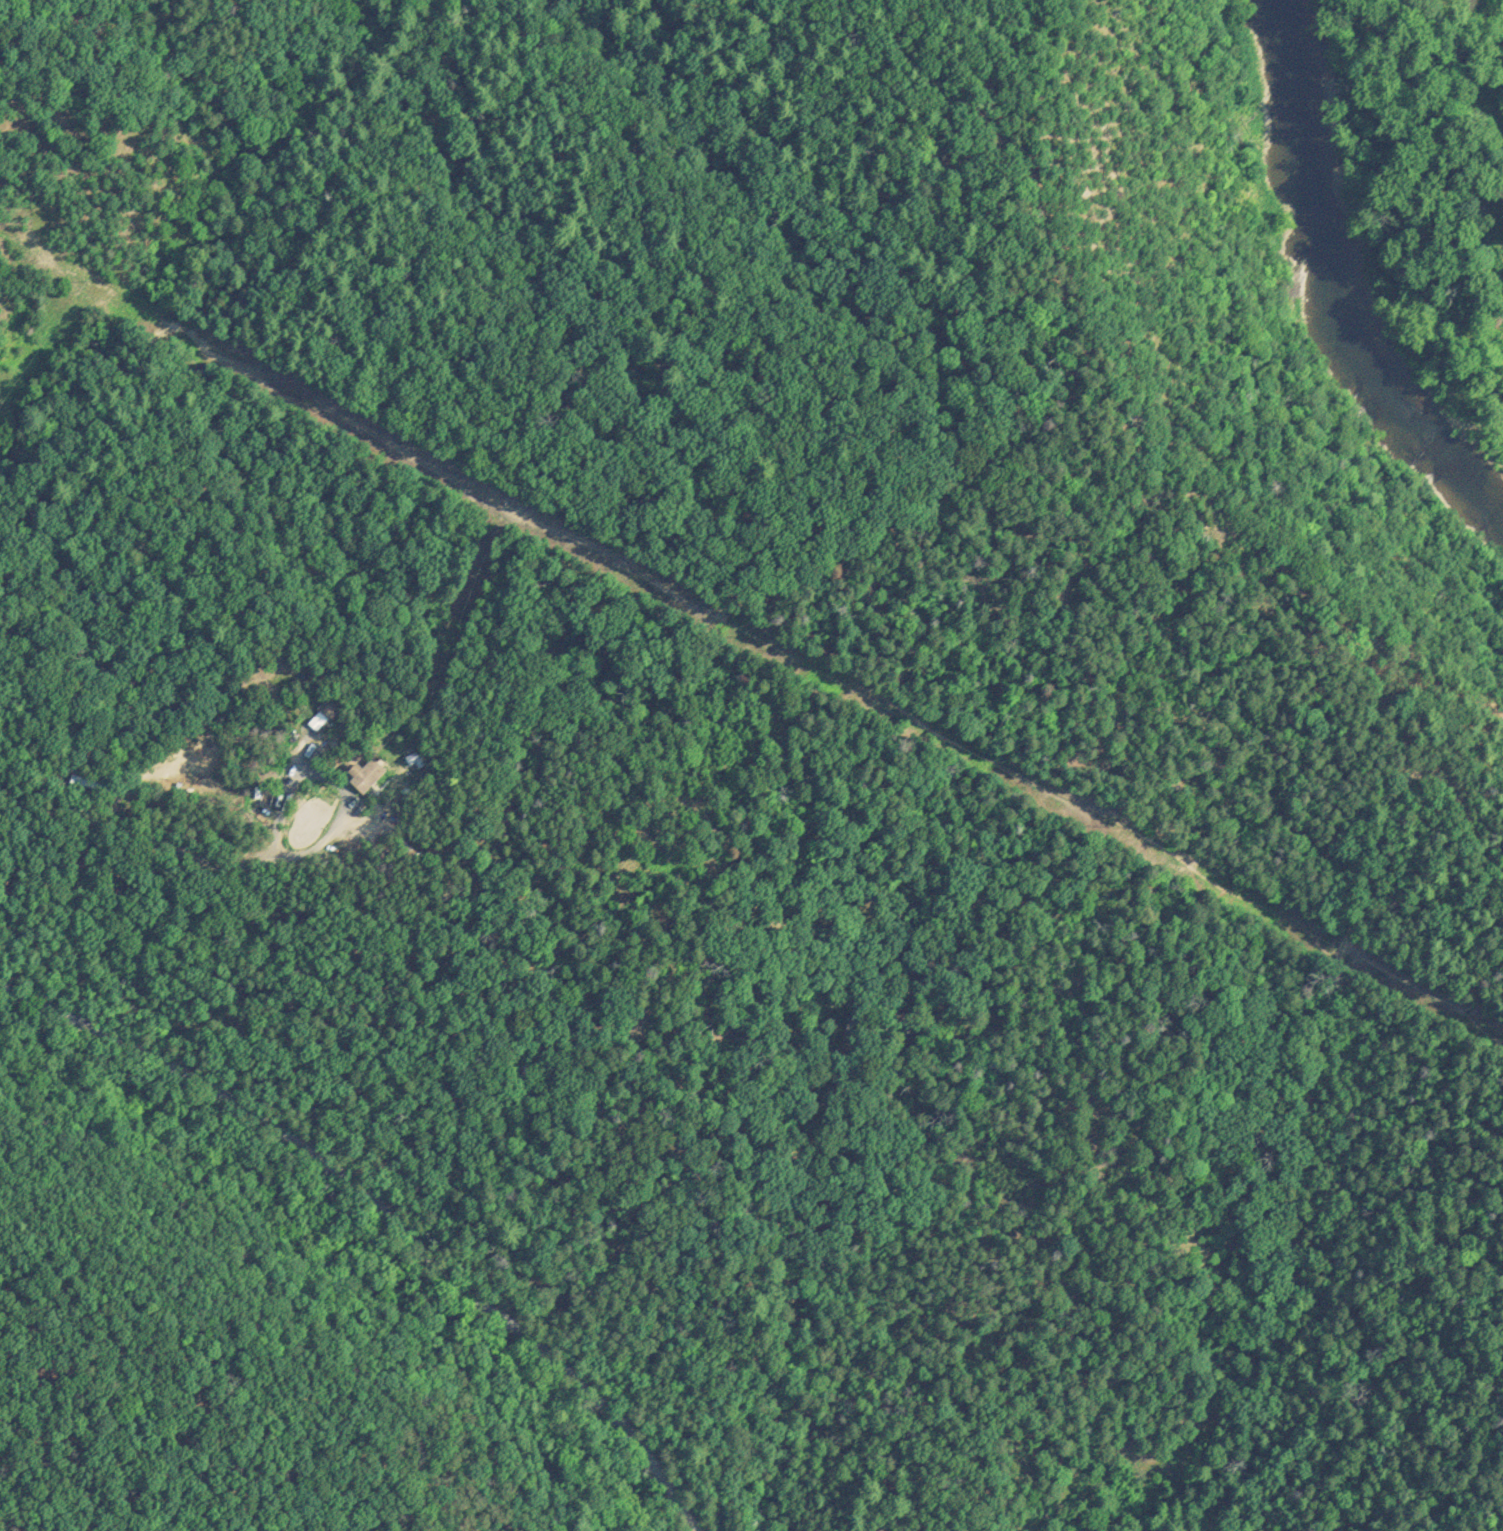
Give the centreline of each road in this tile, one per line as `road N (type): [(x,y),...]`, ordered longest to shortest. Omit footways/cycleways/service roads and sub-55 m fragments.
road 1 (residential): [(733,1530),(524,1303),(250,1066),(0,949)]

